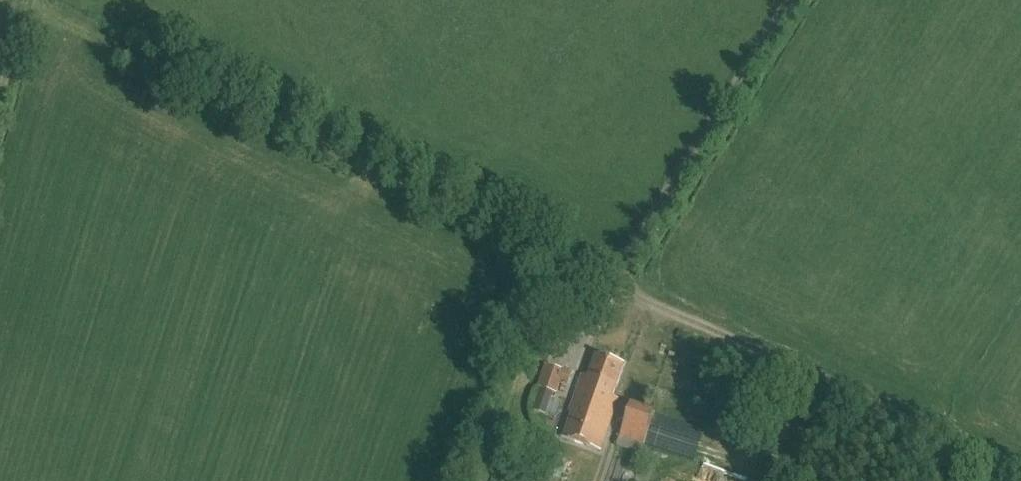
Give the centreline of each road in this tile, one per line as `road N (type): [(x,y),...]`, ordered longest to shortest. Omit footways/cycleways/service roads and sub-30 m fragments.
road 1 (track): [(608,281),(44,0)]
road 2 (track): [(1020,478),(608,281)]
road 3 (track): [(608,281),(783,0)]
road 4 (track): [(465,480),(545,248)]

